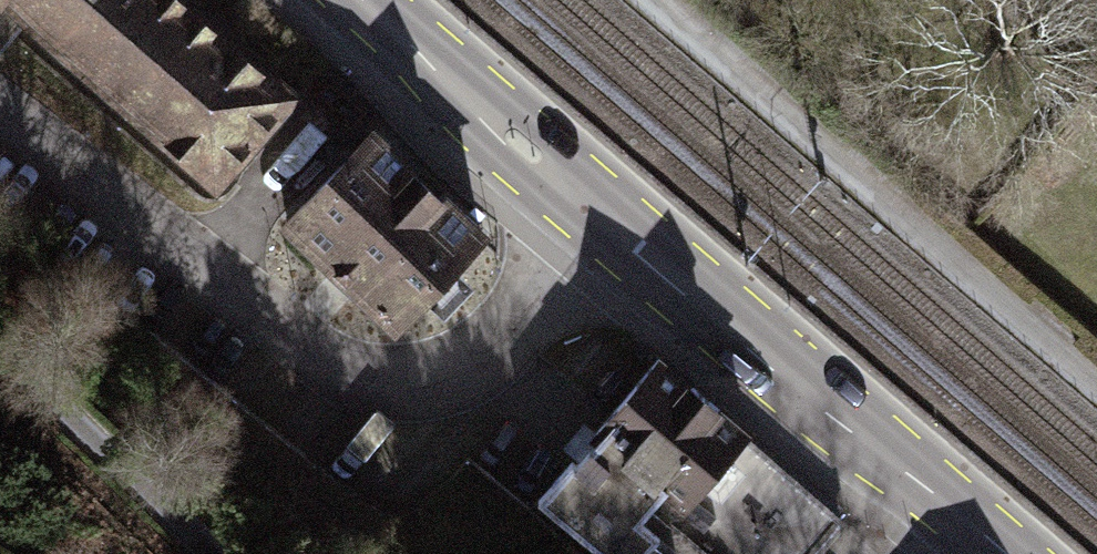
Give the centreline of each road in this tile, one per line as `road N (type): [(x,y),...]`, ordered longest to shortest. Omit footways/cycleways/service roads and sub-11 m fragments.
road 1 (residential): [(0,111),(338,367),(383,381),(425,382),(476,367),(597,222)]
road 2 (residential): [(649,0),(1096,382)]
road 3 (primary): [(597,222),(1004,553)]
road 4 (primary): [(358,0),(597,222)]

